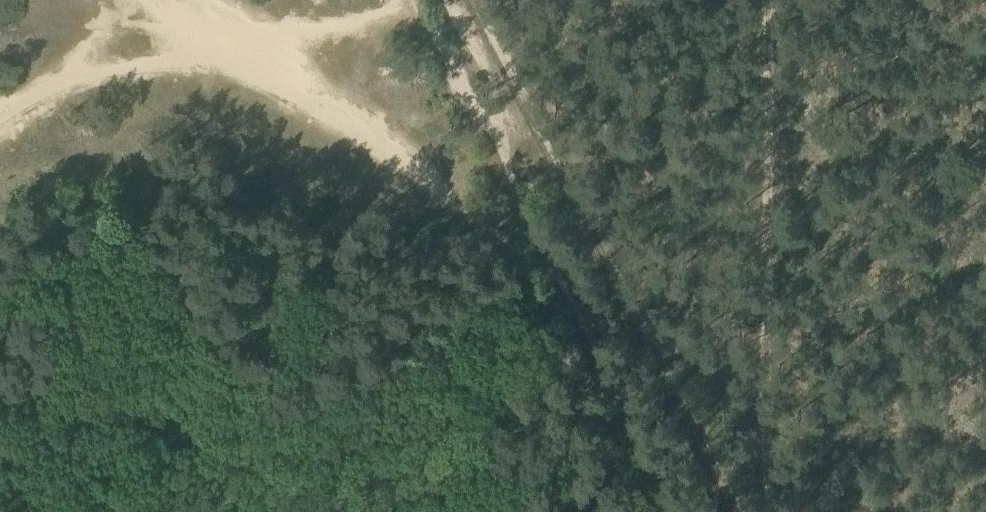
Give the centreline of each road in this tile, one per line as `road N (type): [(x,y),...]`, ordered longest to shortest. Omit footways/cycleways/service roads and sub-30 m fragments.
road 1 (track): [(485,0),(754,511)]
road 2 (track): [(769,0),(763,353),(771,511)]
road 3 (track): [(0,126),(109,56),(178,41),(347,27),(416,2)]
road 4 (track): [(601,373),(507,183)]
road 5 (track): [(507,183),(415,0)]

